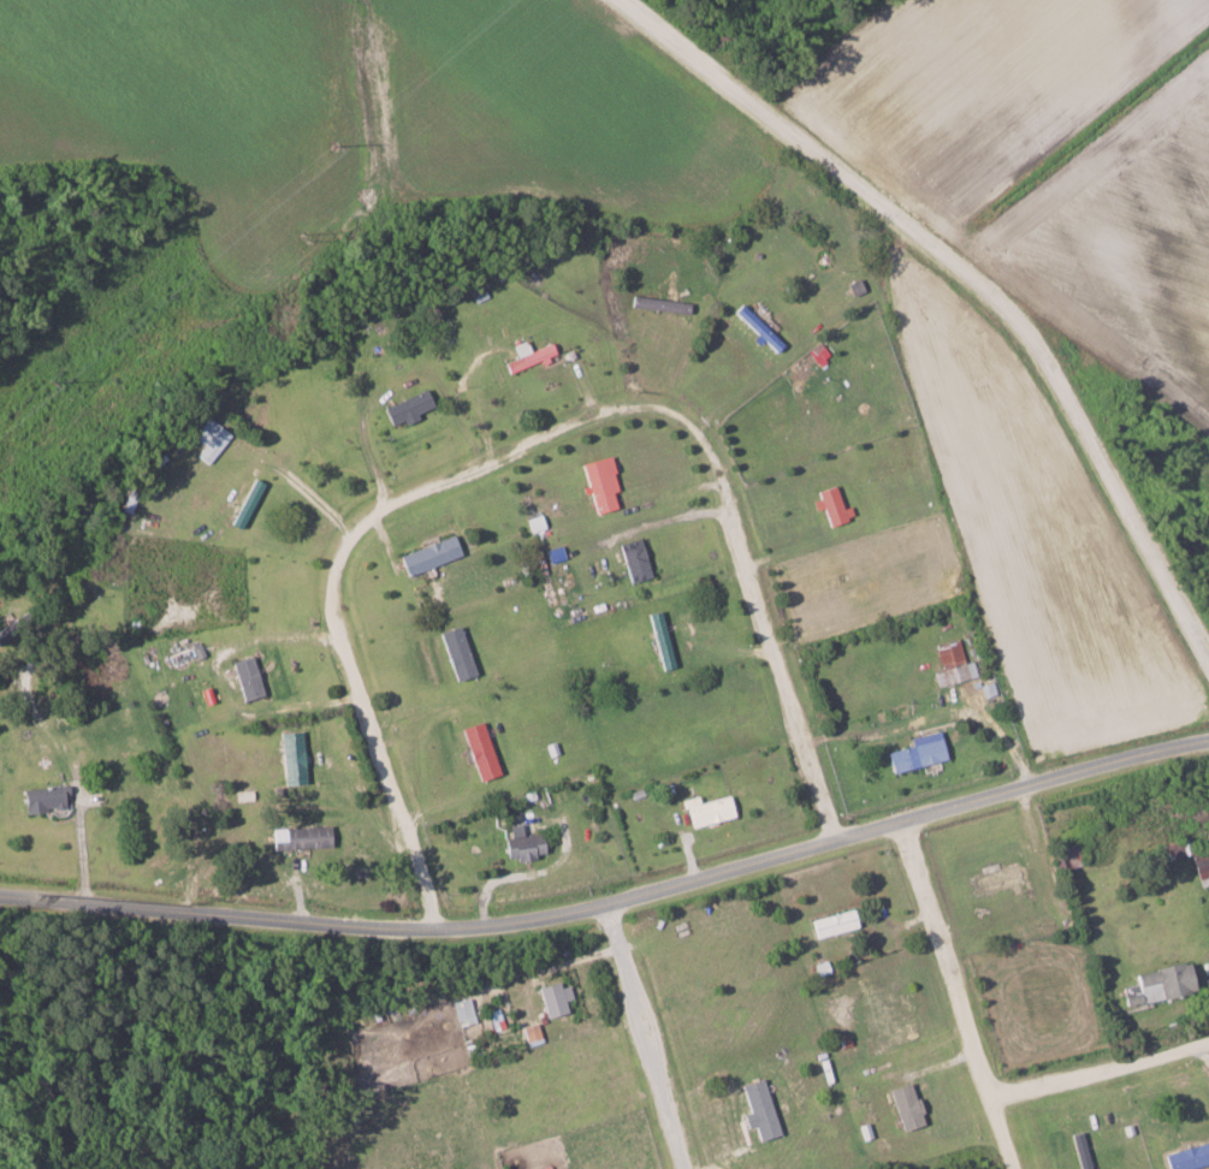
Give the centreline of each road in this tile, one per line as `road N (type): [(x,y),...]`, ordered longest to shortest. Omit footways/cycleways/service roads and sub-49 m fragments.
road 1 (residential): [(1208,742),(1080,770),(610,904),(490,925),(390,928),(0,893)]
road 2 (residential): [(836,841),(706,453),(669,416),(629,405),(593,413),(384,504),(352,532),(337,566),(334,612),(396,819),(439,928)]
road 3 (residential): [(1208,657),(1042,354),(994,296),(620,0)]
road 4 (residential): [(905,820),(1017,1168)]
road 5 (residential): [(604,906),(688,1168)]
road 6 (residential): [(1208,1043),(994,1097)]

